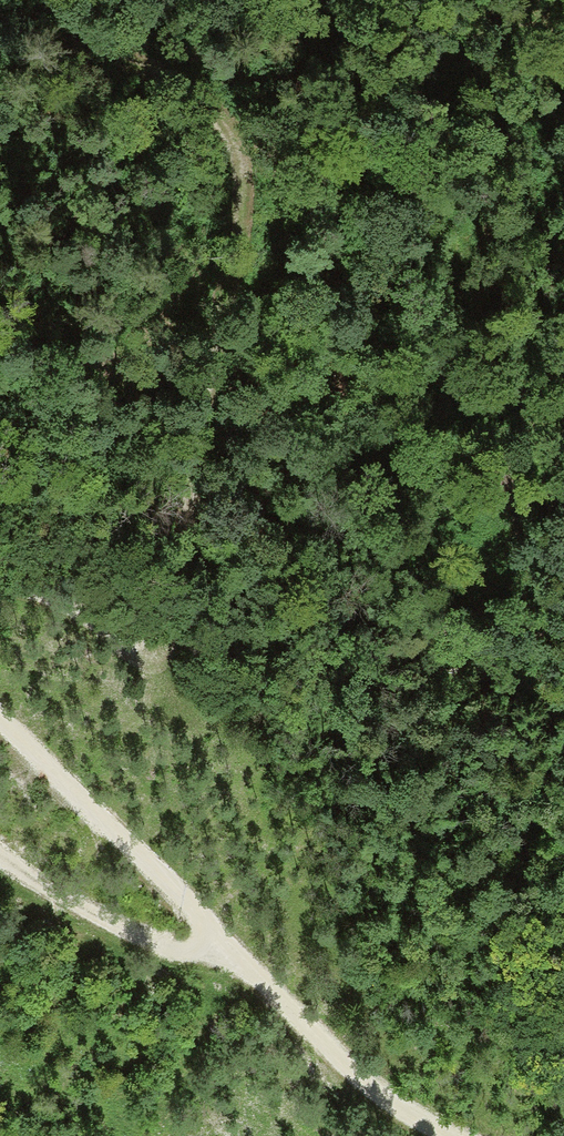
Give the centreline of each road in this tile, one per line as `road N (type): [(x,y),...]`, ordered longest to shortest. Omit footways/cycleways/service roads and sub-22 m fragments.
road 1 (track): [(0,40),(153,82),(213,118),(233,163),(228,222),(195,308),(172,607),(162,633),(124,645),(43,600),(0,588)]
road 2 (track): [(563,817),(530,665),(465,462),(455,352),(461,252),(448,193),(418,169),(380,155),(341,153),(295,0)]
road 3 (track): [(463,1135),(403,1106),(234,957),(0,709)]
road 4 (track): [(234,957),(173,955),(29,887),(0,865)]

